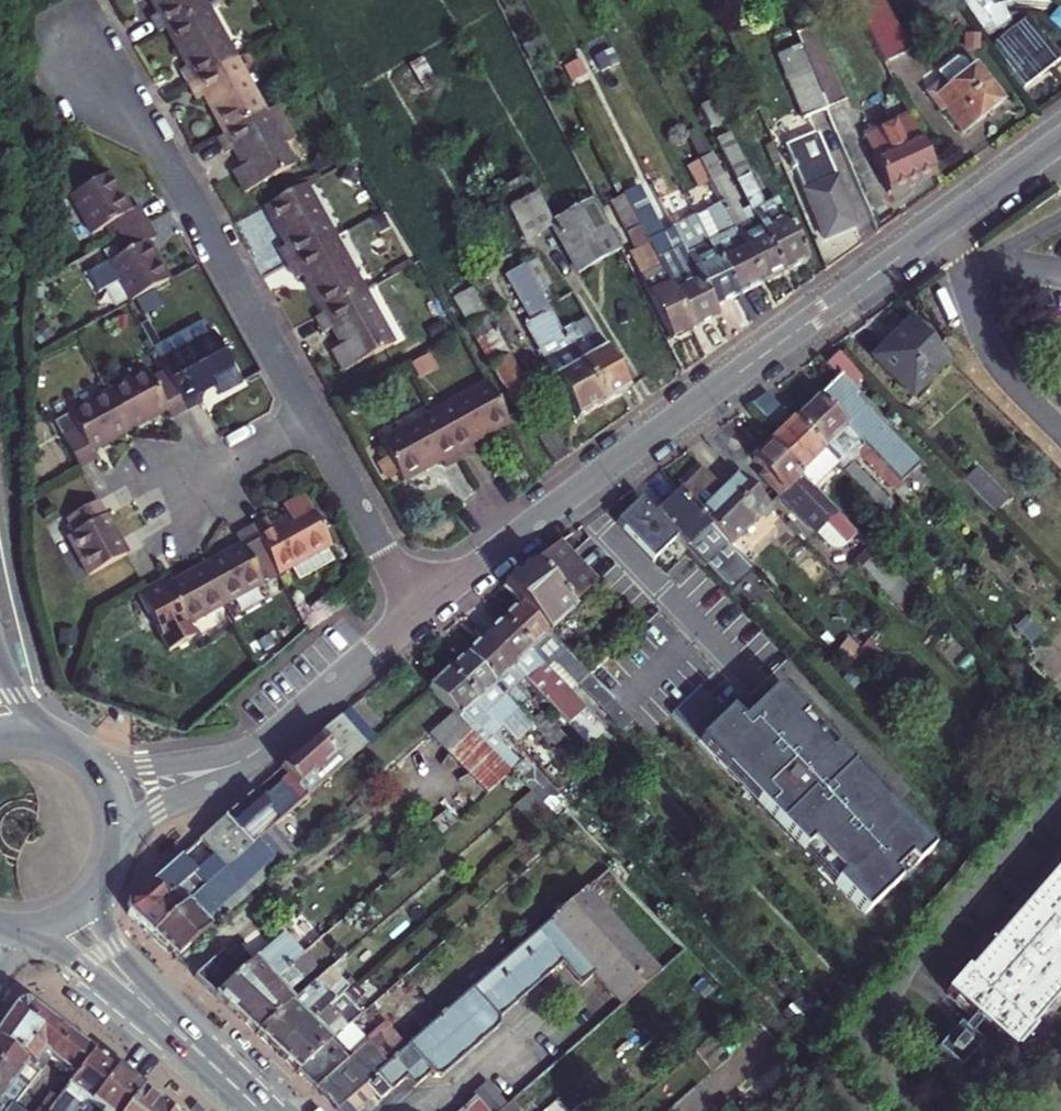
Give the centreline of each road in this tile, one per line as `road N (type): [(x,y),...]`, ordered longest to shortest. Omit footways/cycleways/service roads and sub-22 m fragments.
road 1 (residential): [(422,610),(1060,138)]
road 2 (residential): [(88,19),(314,418)]
road 3 (primary): [(30,929),(209,1062)]
road 4 (residential): [(314,418),(422,610)]
road 5 (primary): [(209,1062),(115,948),(99,893)]
road 6 (residential): [(272,740),(422,610)]
road 7 (residential): [(119,848),(156,810),(242,768),(272,740)]
road 8 (residential): [(272,740),(230,755),(144,768),(92,762)]
road 9 (residential): [(161,501),(314,418)]

